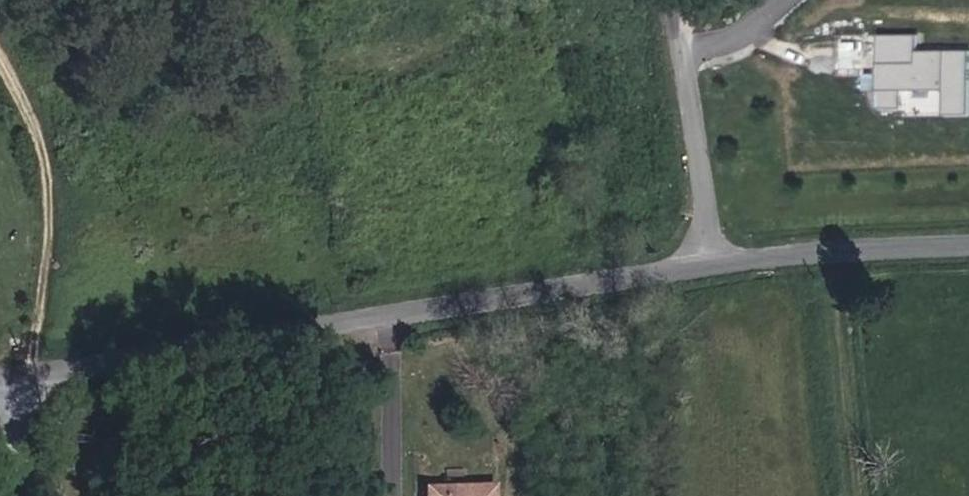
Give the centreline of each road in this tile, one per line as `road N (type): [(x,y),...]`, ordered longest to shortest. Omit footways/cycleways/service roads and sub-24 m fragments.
road 1 (tertiary): [(711,263),(13,379)]
road 2 (track): [(0,61),(34,125),(49,193),(29,377)]
road 3 (tertiary): [(968,245),(711,263)]
road 4 (track): [(835,251),(859,495)]
road 5 (unclassified): [(674,47),(711,263)]
road 6 (residential): [(674,47),(739,36),(785,0)]

